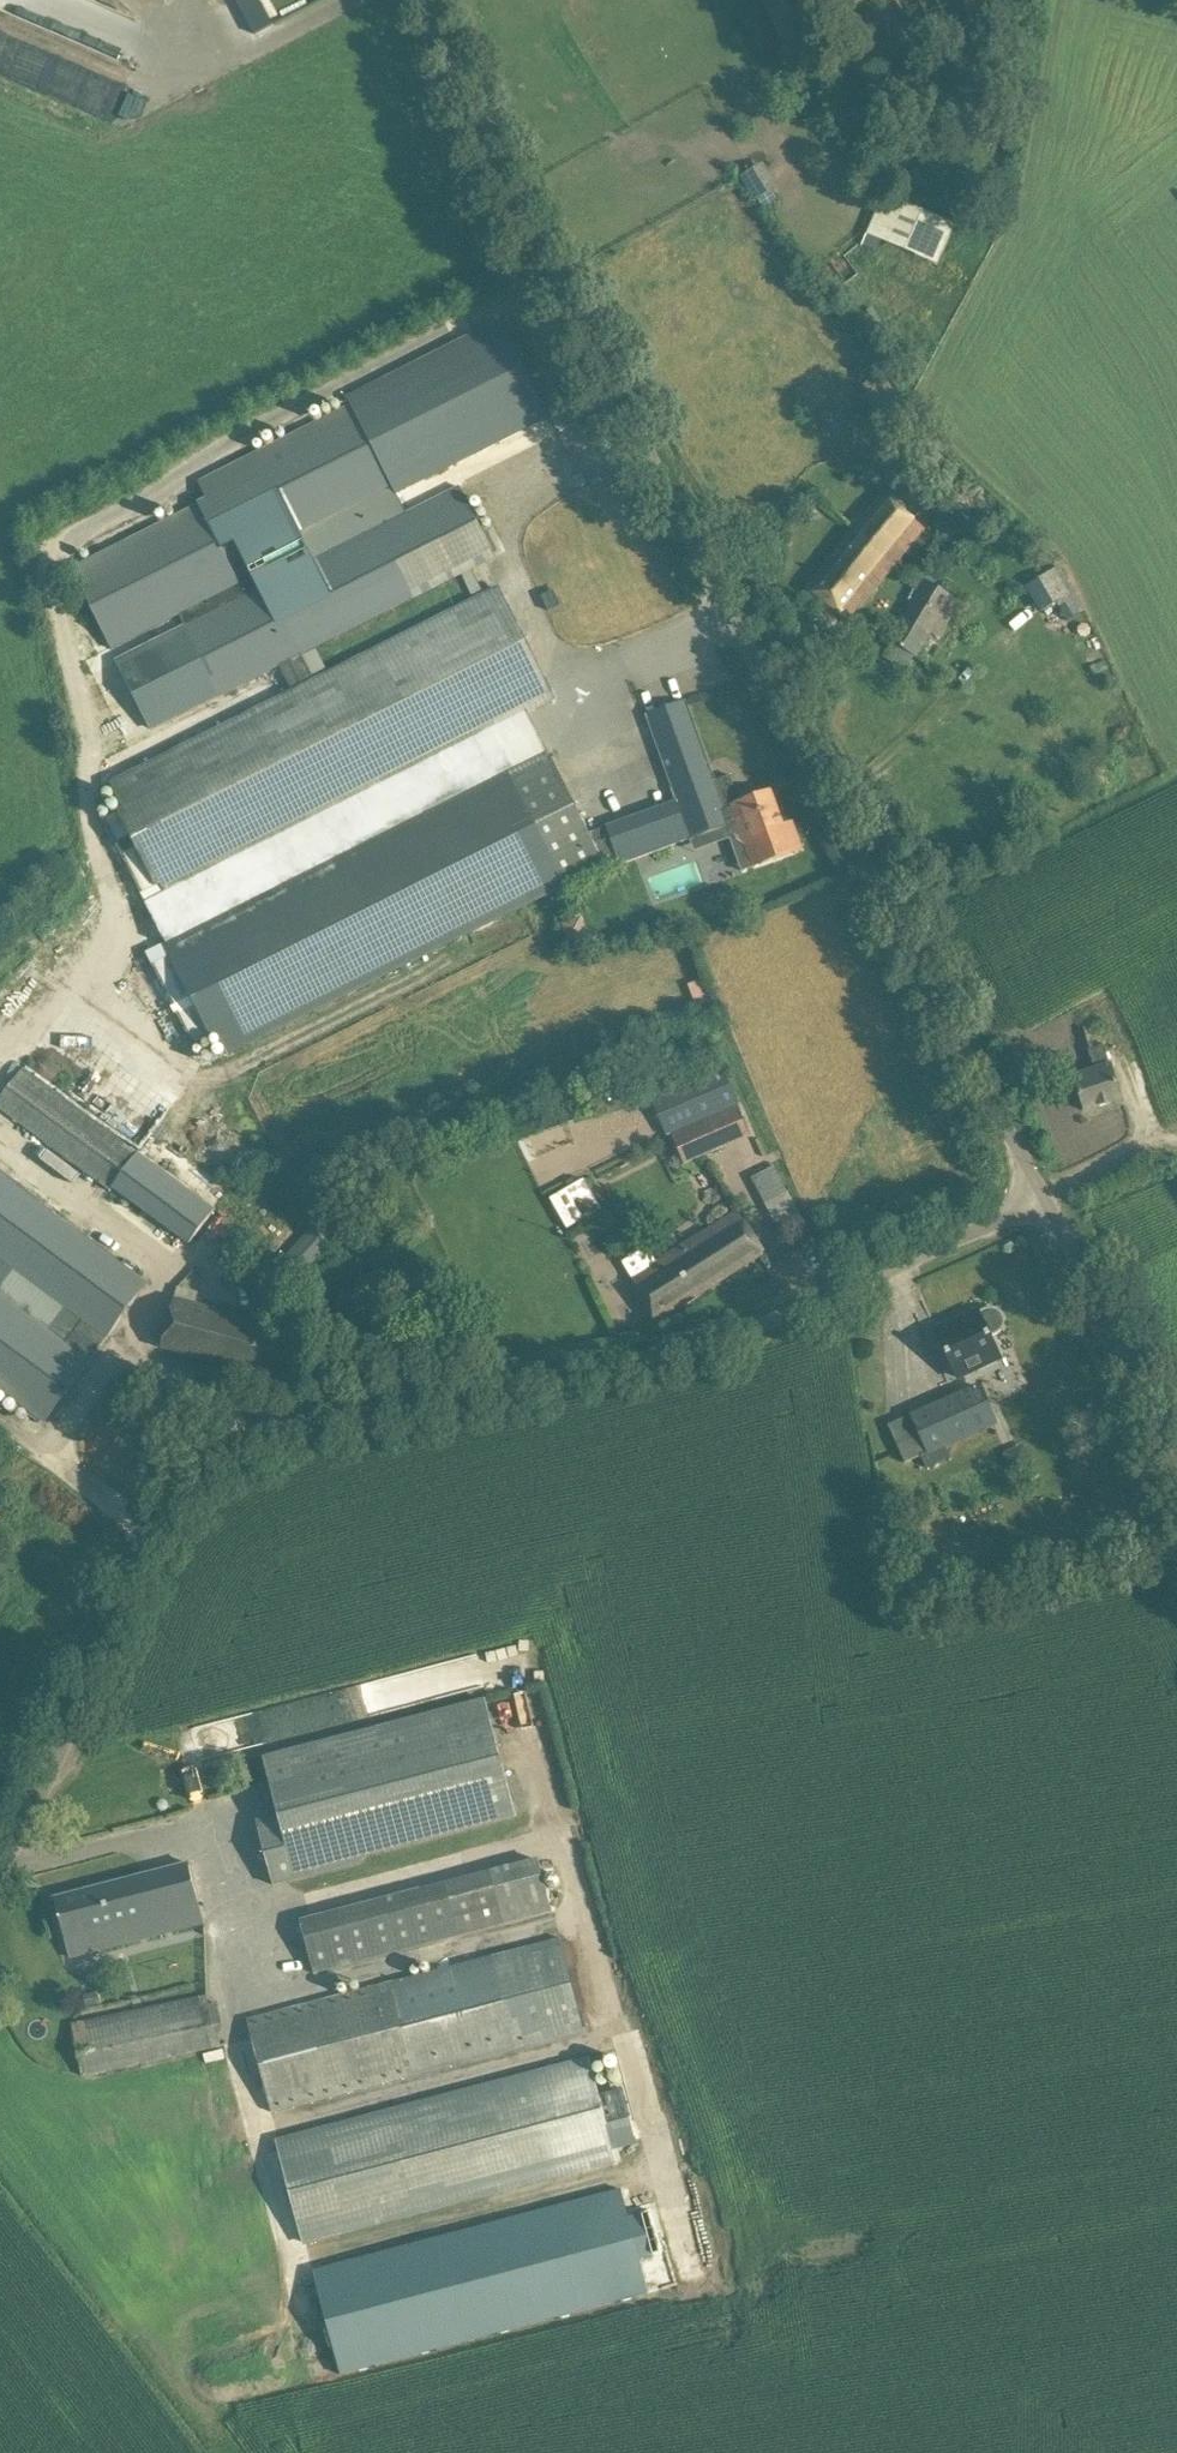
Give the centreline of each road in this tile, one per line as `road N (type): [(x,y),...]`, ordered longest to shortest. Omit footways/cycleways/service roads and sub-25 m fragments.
road 1 (unclassified): [(1039,1214),(691,542),(432,0)]
road 2 (unclassified): [(0,1878),(17,1858),(142,1586),(198,1505),(245,1468),(291,1446),(730,1349),(1039,1214)]
road 3 (unclassified): [(1176,1483),(1039,1214)]

